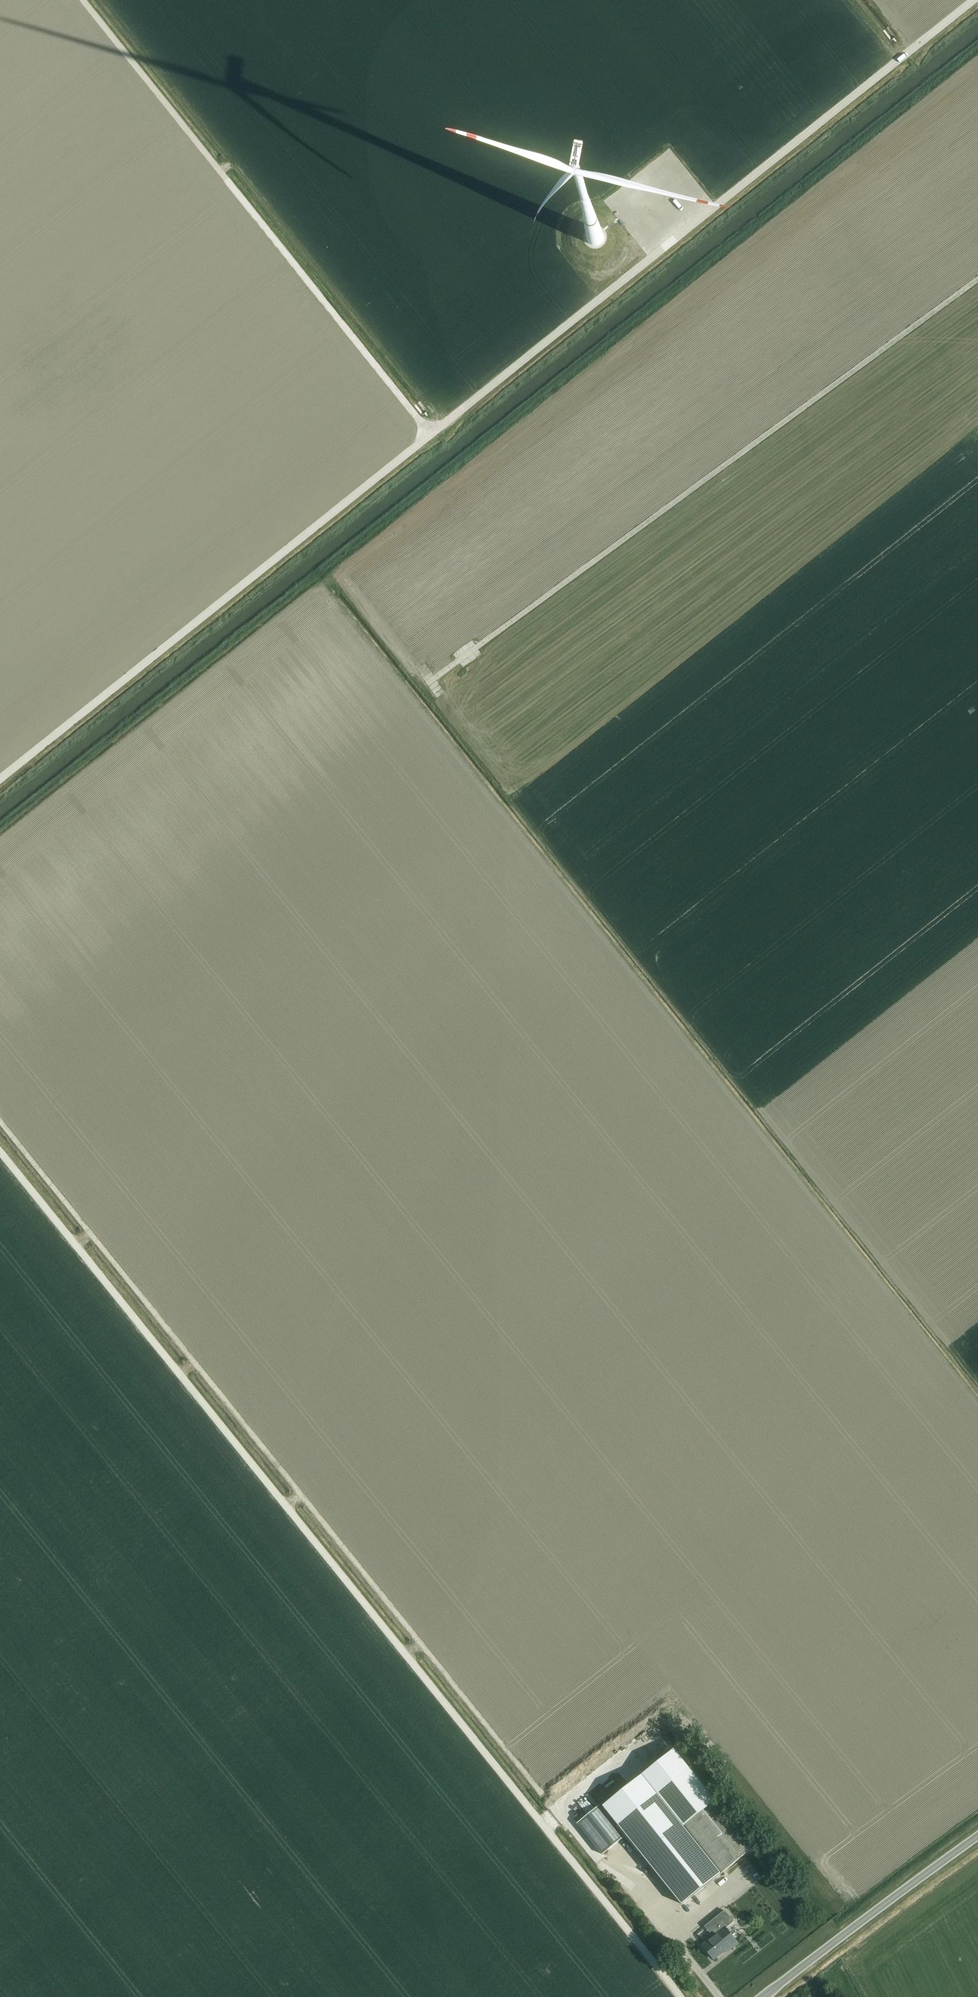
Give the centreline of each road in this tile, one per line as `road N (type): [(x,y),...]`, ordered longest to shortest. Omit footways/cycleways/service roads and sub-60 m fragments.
road 1 (track): [(437,677),(977,280)]
road 2 (unclassified): [(977,1834),(763,1996)]

